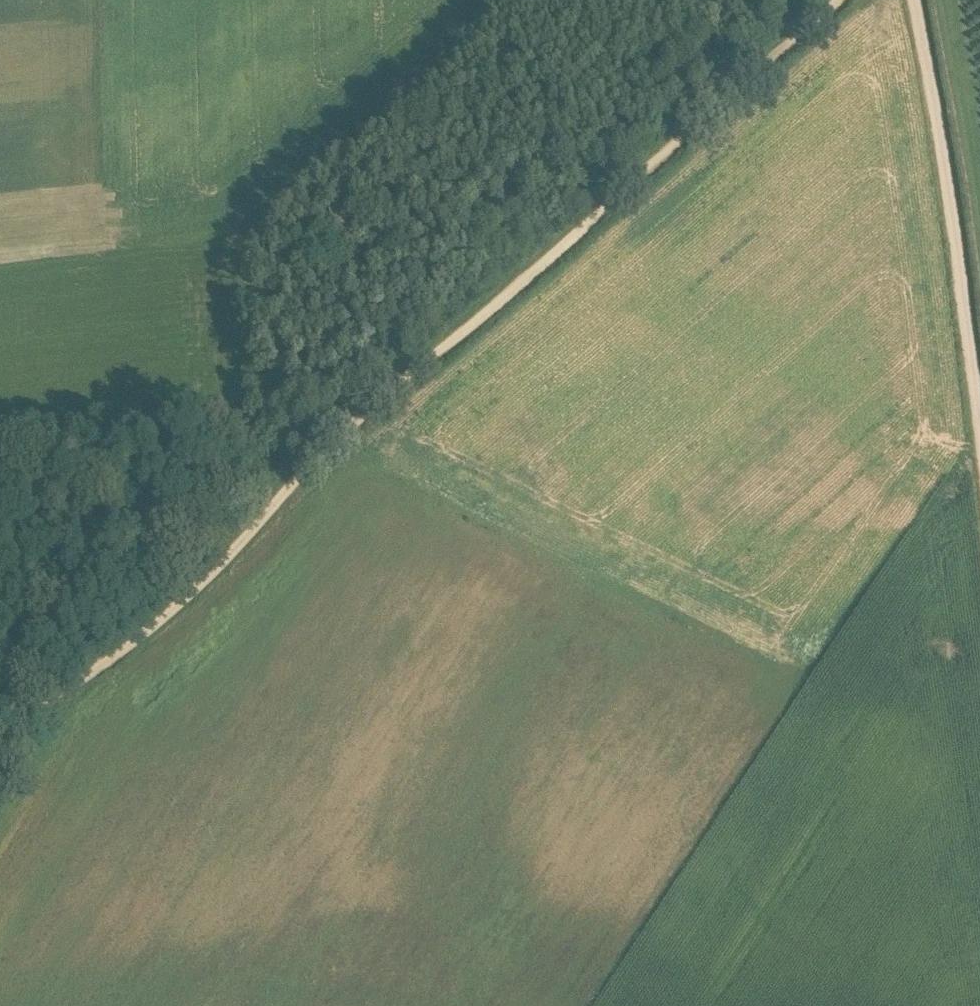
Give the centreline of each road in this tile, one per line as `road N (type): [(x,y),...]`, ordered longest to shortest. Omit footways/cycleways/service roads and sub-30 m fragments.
road 1 (track): [(842,0),(306,467),(161,623),(0,728)]
road 2 (track): [(909,0),(979,442)]

